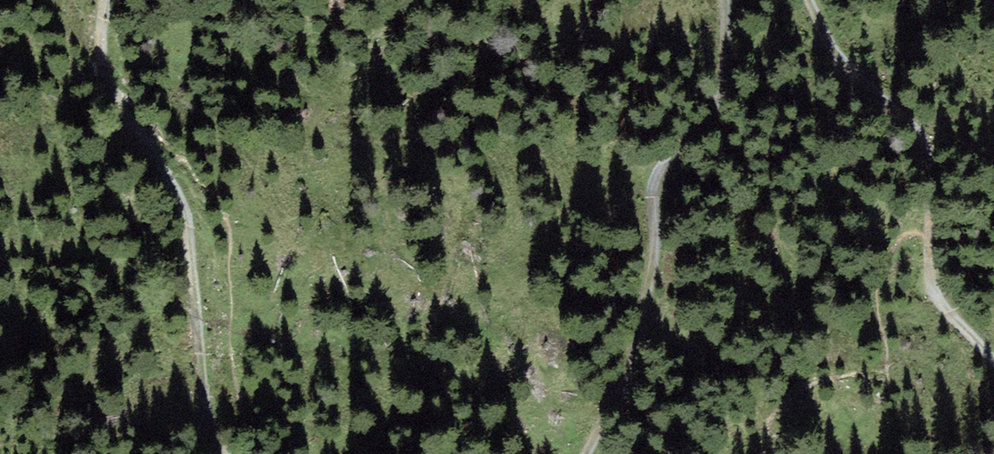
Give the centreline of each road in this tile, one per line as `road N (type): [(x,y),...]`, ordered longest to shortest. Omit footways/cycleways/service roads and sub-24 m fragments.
road 1 (track): [(591,453),(636,364),(661,226),(662,172),(704,138),(726,87),(726,0)]
road 2 (track): [(116,94),(176,189),(190,230),(204,381),(229,453)]
road 3 (track): [(812,0),(836,52),(921,133),(937,180),(931,231)]
road 4 (track): [(931,231),(941,297),(993,359)]

